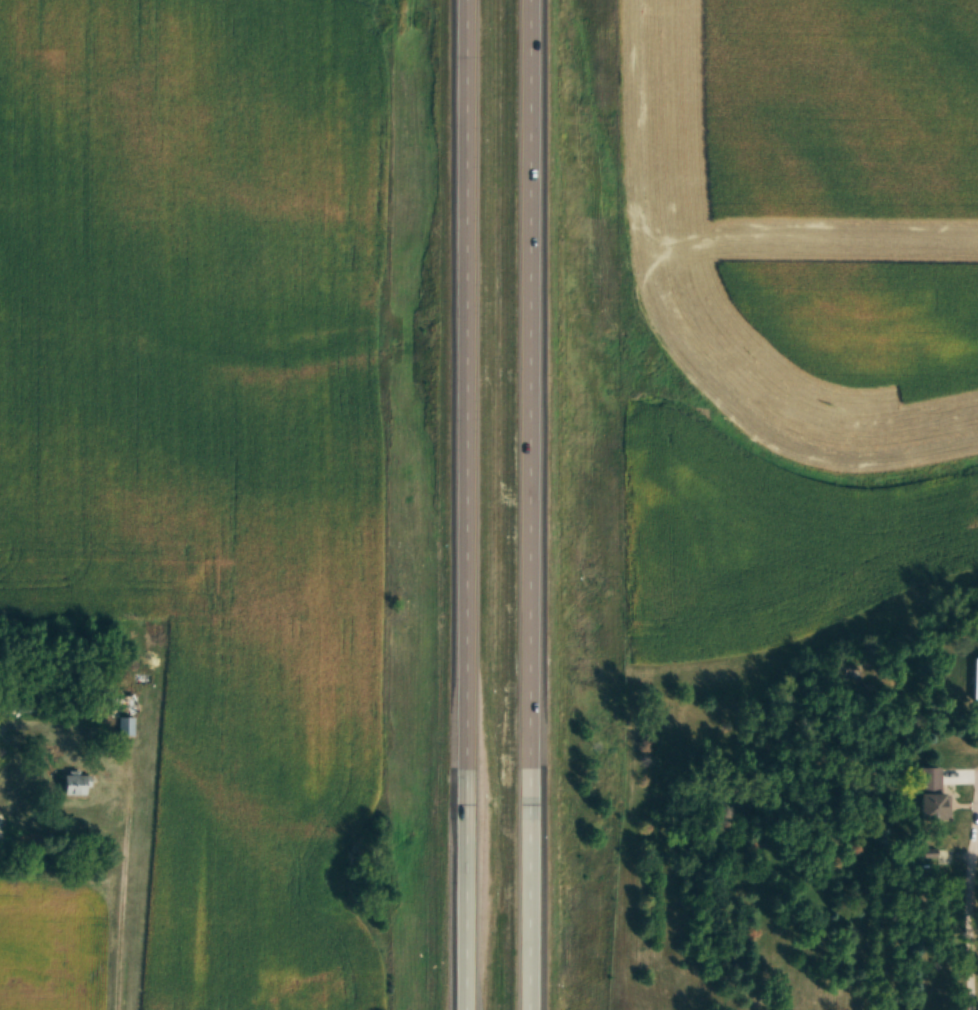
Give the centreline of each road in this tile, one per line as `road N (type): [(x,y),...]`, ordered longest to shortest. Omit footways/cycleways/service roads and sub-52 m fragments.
road 1 (motorway): [(529,1009),(527,0)]
road 2 (motorway): [(462,0),(462,1009)]

